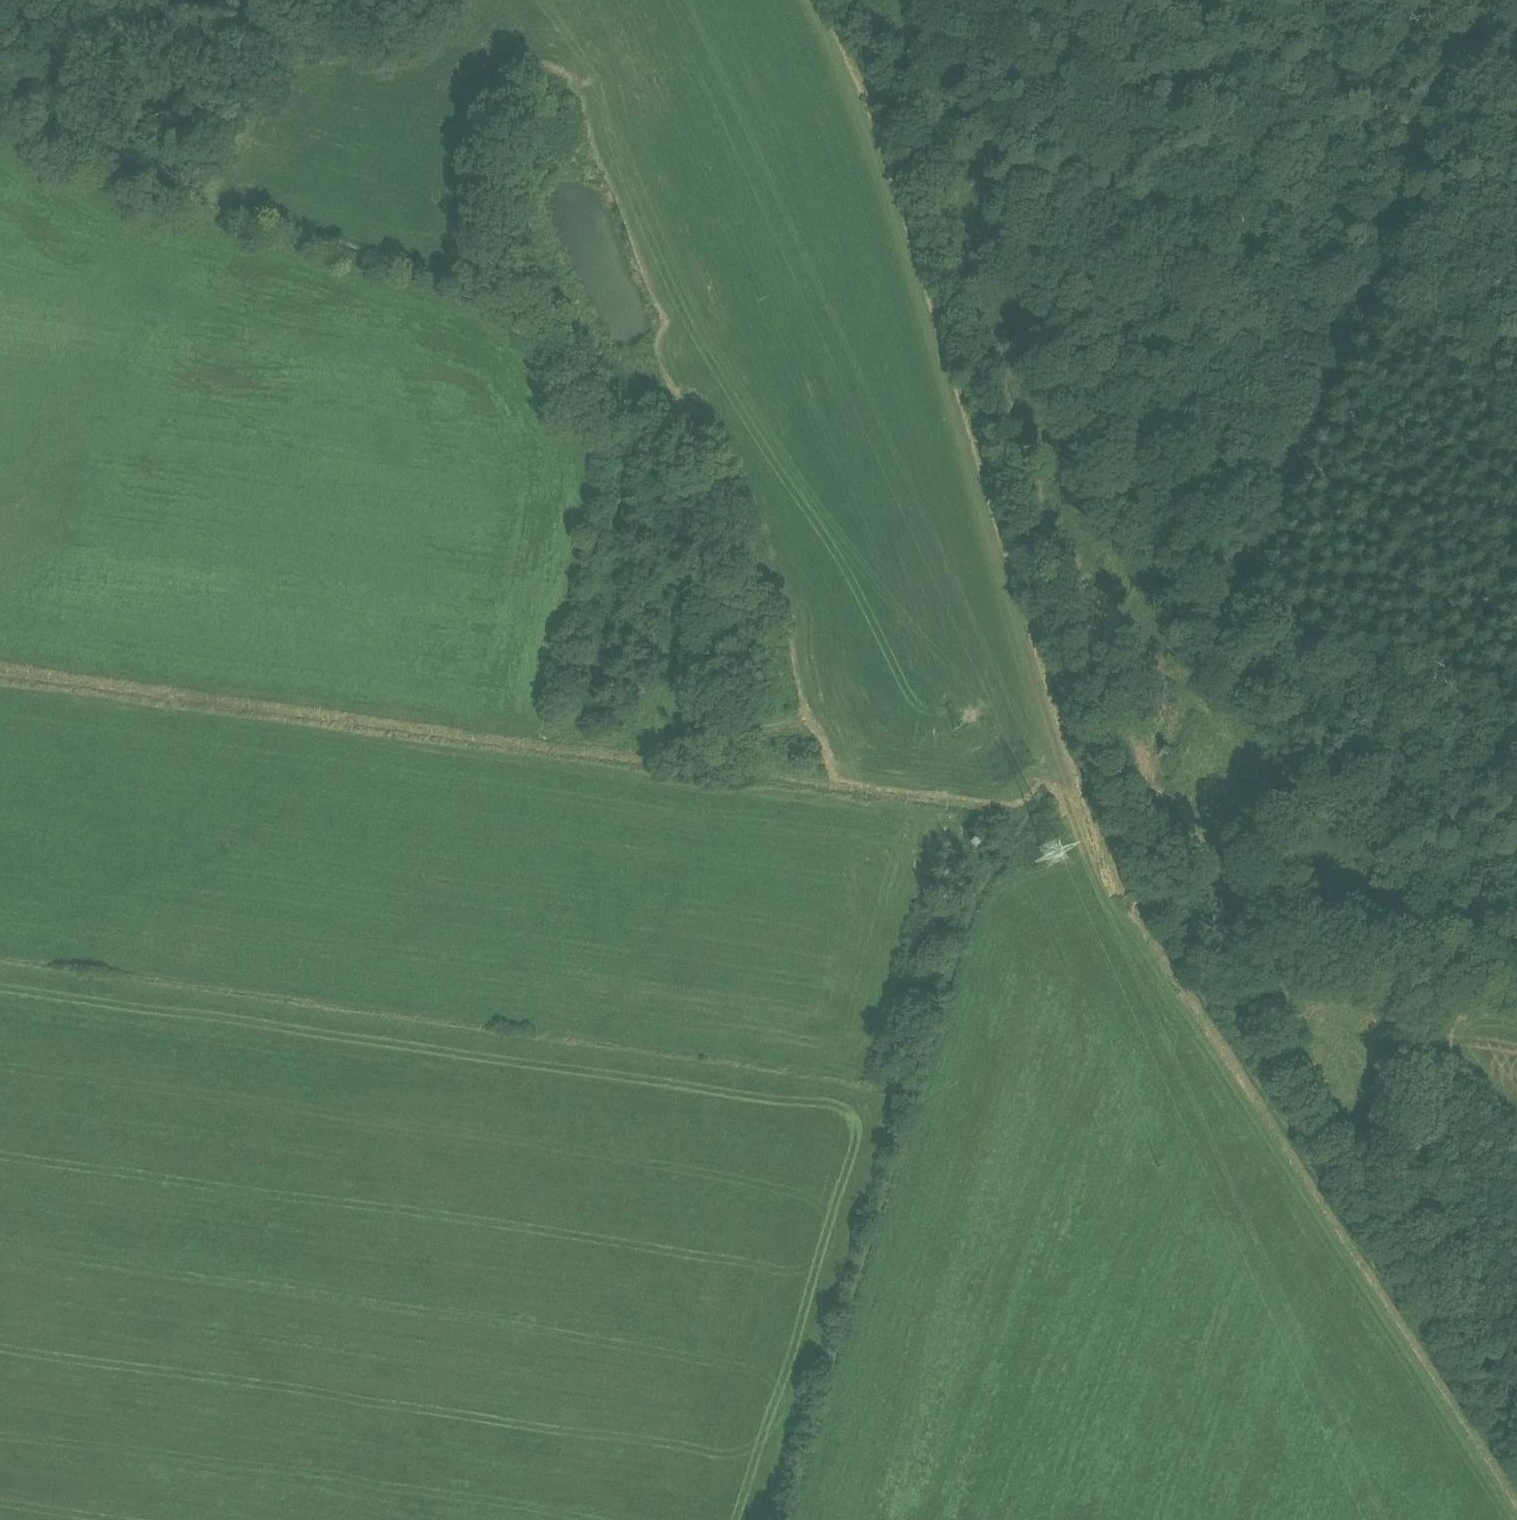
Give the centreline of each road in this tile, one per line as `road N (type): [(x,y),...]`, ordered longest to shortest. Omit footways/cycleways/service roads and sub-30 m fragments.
road 1 (track): [(1467,0),(1243,568)]
road 2 (residential): [(0,75),(150,0)]

